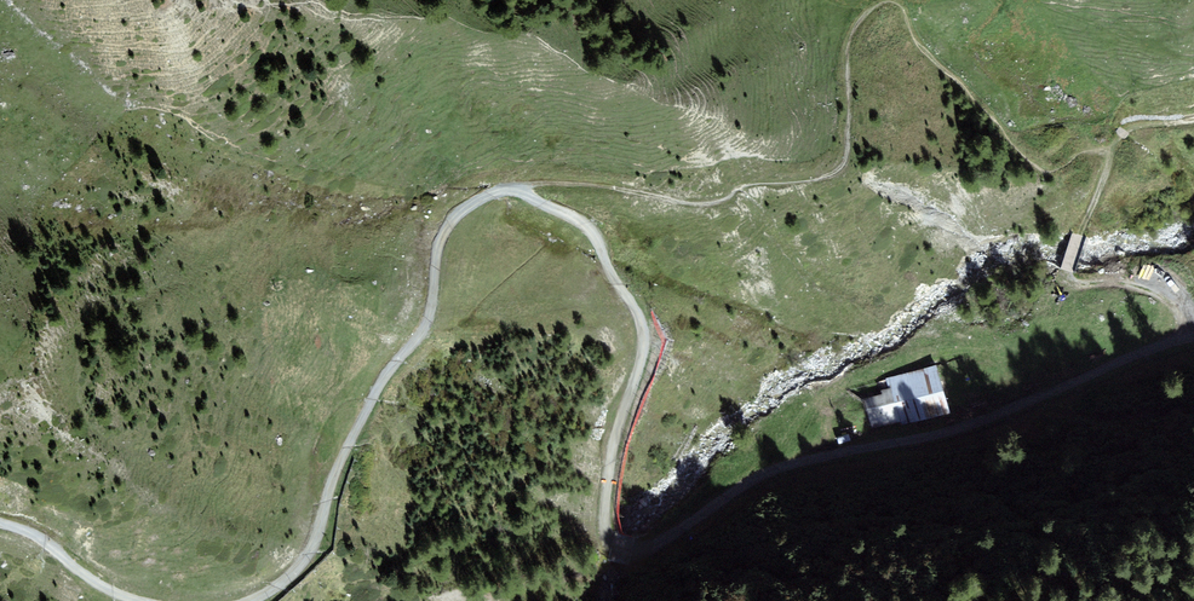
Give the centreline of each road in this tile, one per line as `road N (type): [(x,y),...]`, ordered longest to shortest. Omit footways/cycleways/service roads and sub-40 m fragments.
road 1 (track): [(243,600),(271,590),(302,562),(369,404),(426,323),(440,237),(469,205),(497,192),(527,194),(588,229),(641,323),(644,349),(615,436),(605,519),(609,539),(635,547),(666,540),(774,470),(985,419),(1190,336)]
road 2 (track): [(1111,149),(1047,172),(1022,156),(917,47),(905,12),(891,0),(875,6),(851,33),(848,148),(838,171),(803,183),(755,184),(714,203),(547,183),(512,190)]
road 3 (track): [(1190,336),(1166,299),(1143,287),(1077,283),(1069,270),(1111,149),(1135,127),(1193,117)]
road 4 (track): [(0,526),(35,536),(137,600)]

